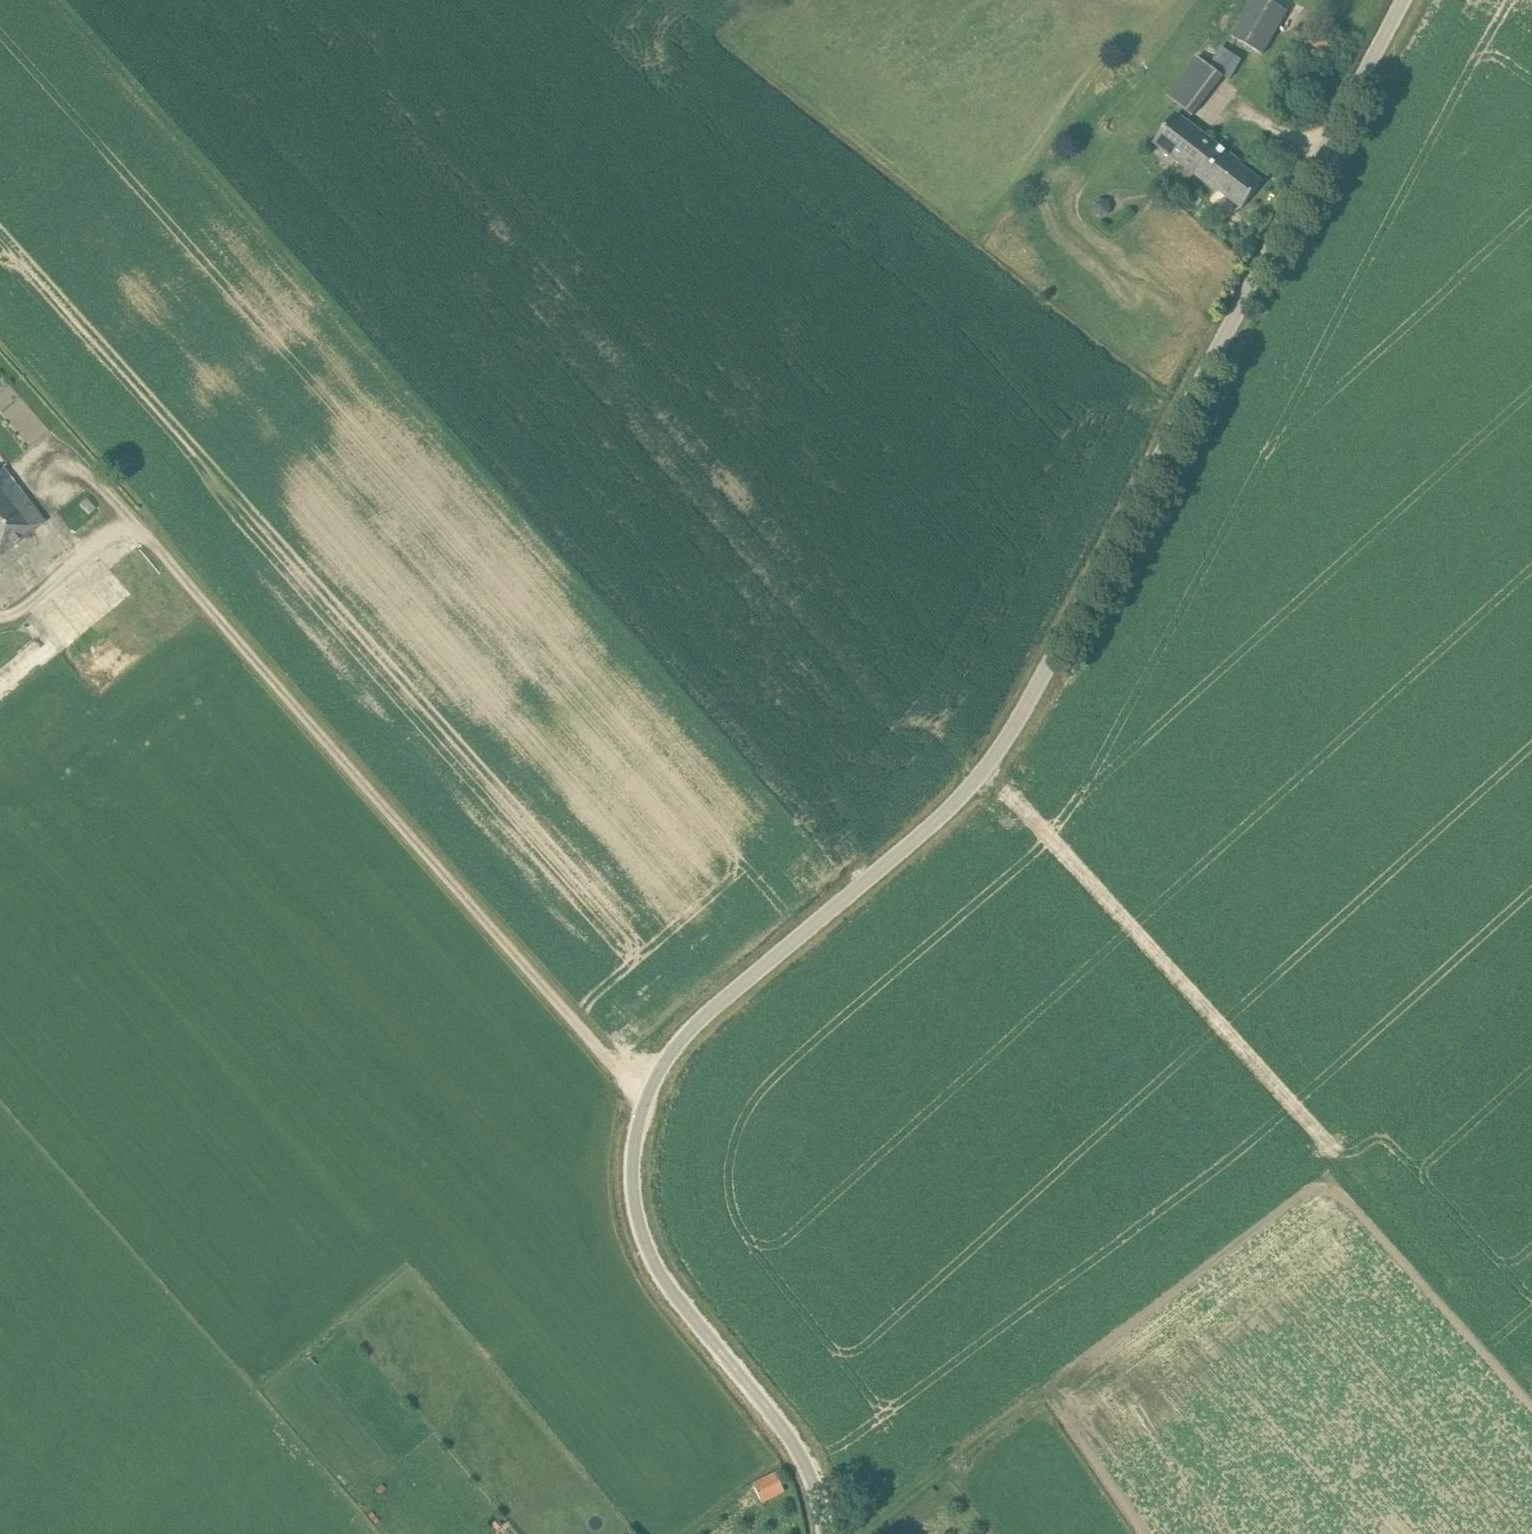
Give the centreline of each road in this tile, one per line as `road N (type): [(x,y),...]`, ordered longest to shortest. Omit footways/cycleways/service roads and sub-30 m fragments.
road 1 (unclassified): [(820,1533),(804,1465),(647,1248),(630,1164),(637,1085),(687,1030),(964,783),(994,743),(1401,0)]

